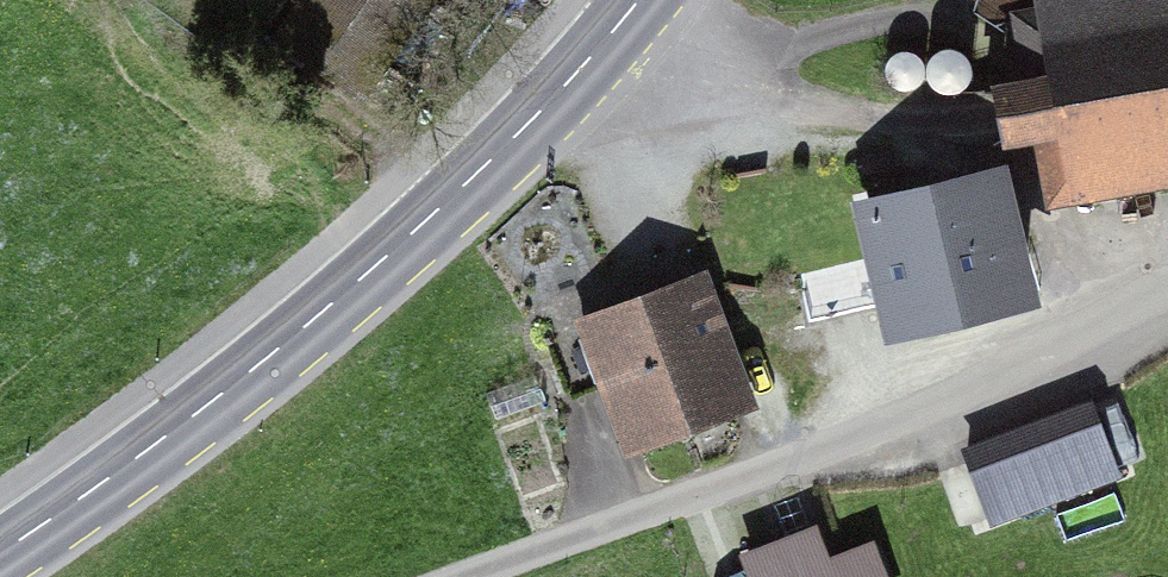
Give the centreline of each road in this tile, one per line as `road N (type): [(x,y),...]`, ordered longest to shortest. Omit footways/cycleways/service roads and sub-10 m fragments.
road 1 (secondary): [(640,0),(529,123),(383,259),(216,398),(0,553)]
road 2 (residential): [(476,576),(859,437),(1167,298)]

